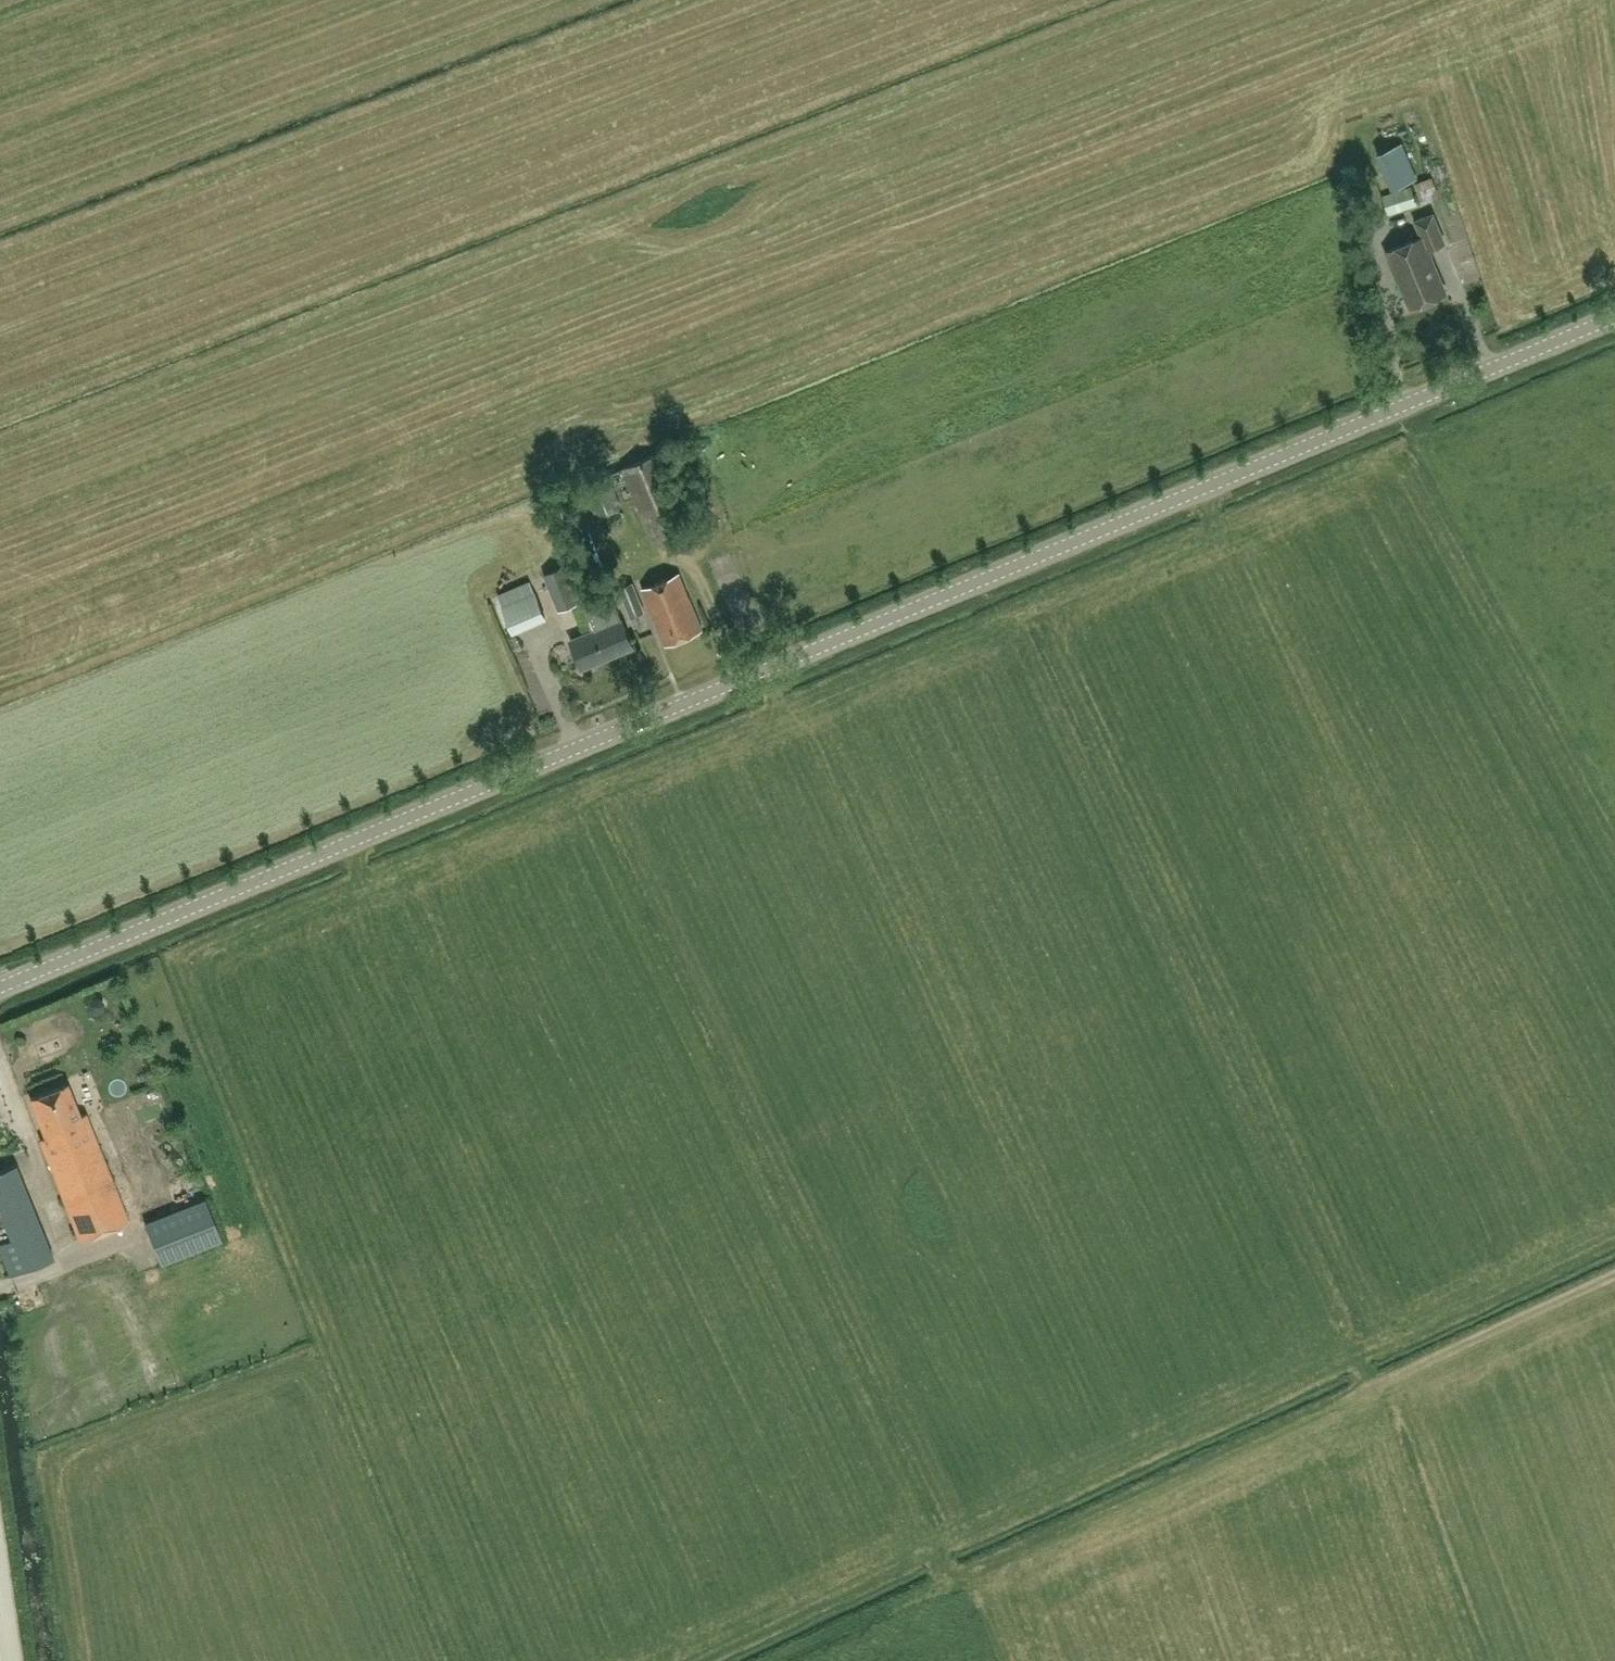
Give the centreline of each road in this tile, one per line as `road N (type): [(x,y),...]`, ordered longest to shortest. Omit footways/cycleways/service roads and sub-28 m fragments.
road 1 (unclassified): [(0,990),(1614,313)]

